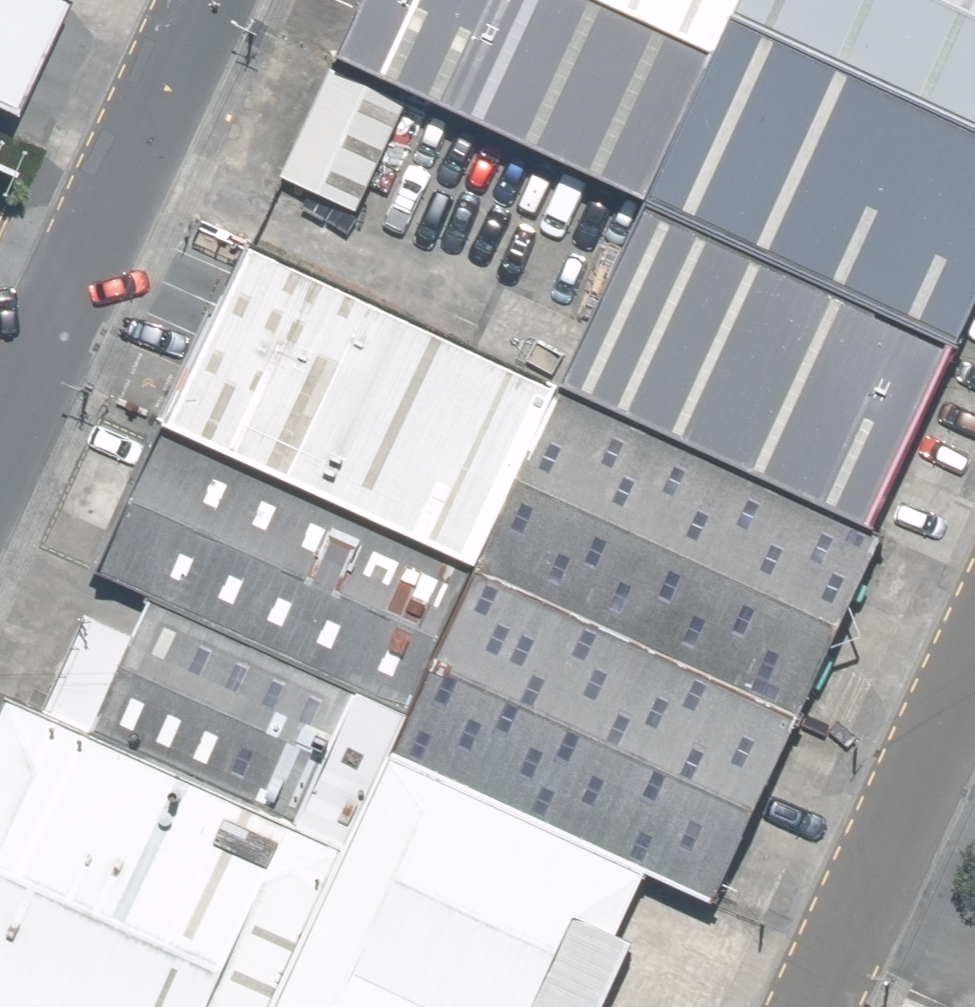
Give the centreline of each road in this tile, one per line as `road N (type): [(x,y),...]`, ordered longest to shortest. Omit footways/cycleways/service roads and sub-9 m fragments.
road 1 (tertiary): [(0,442),(200,0)]
road 2 (unclassified): [(974,650),(808,1006)]

